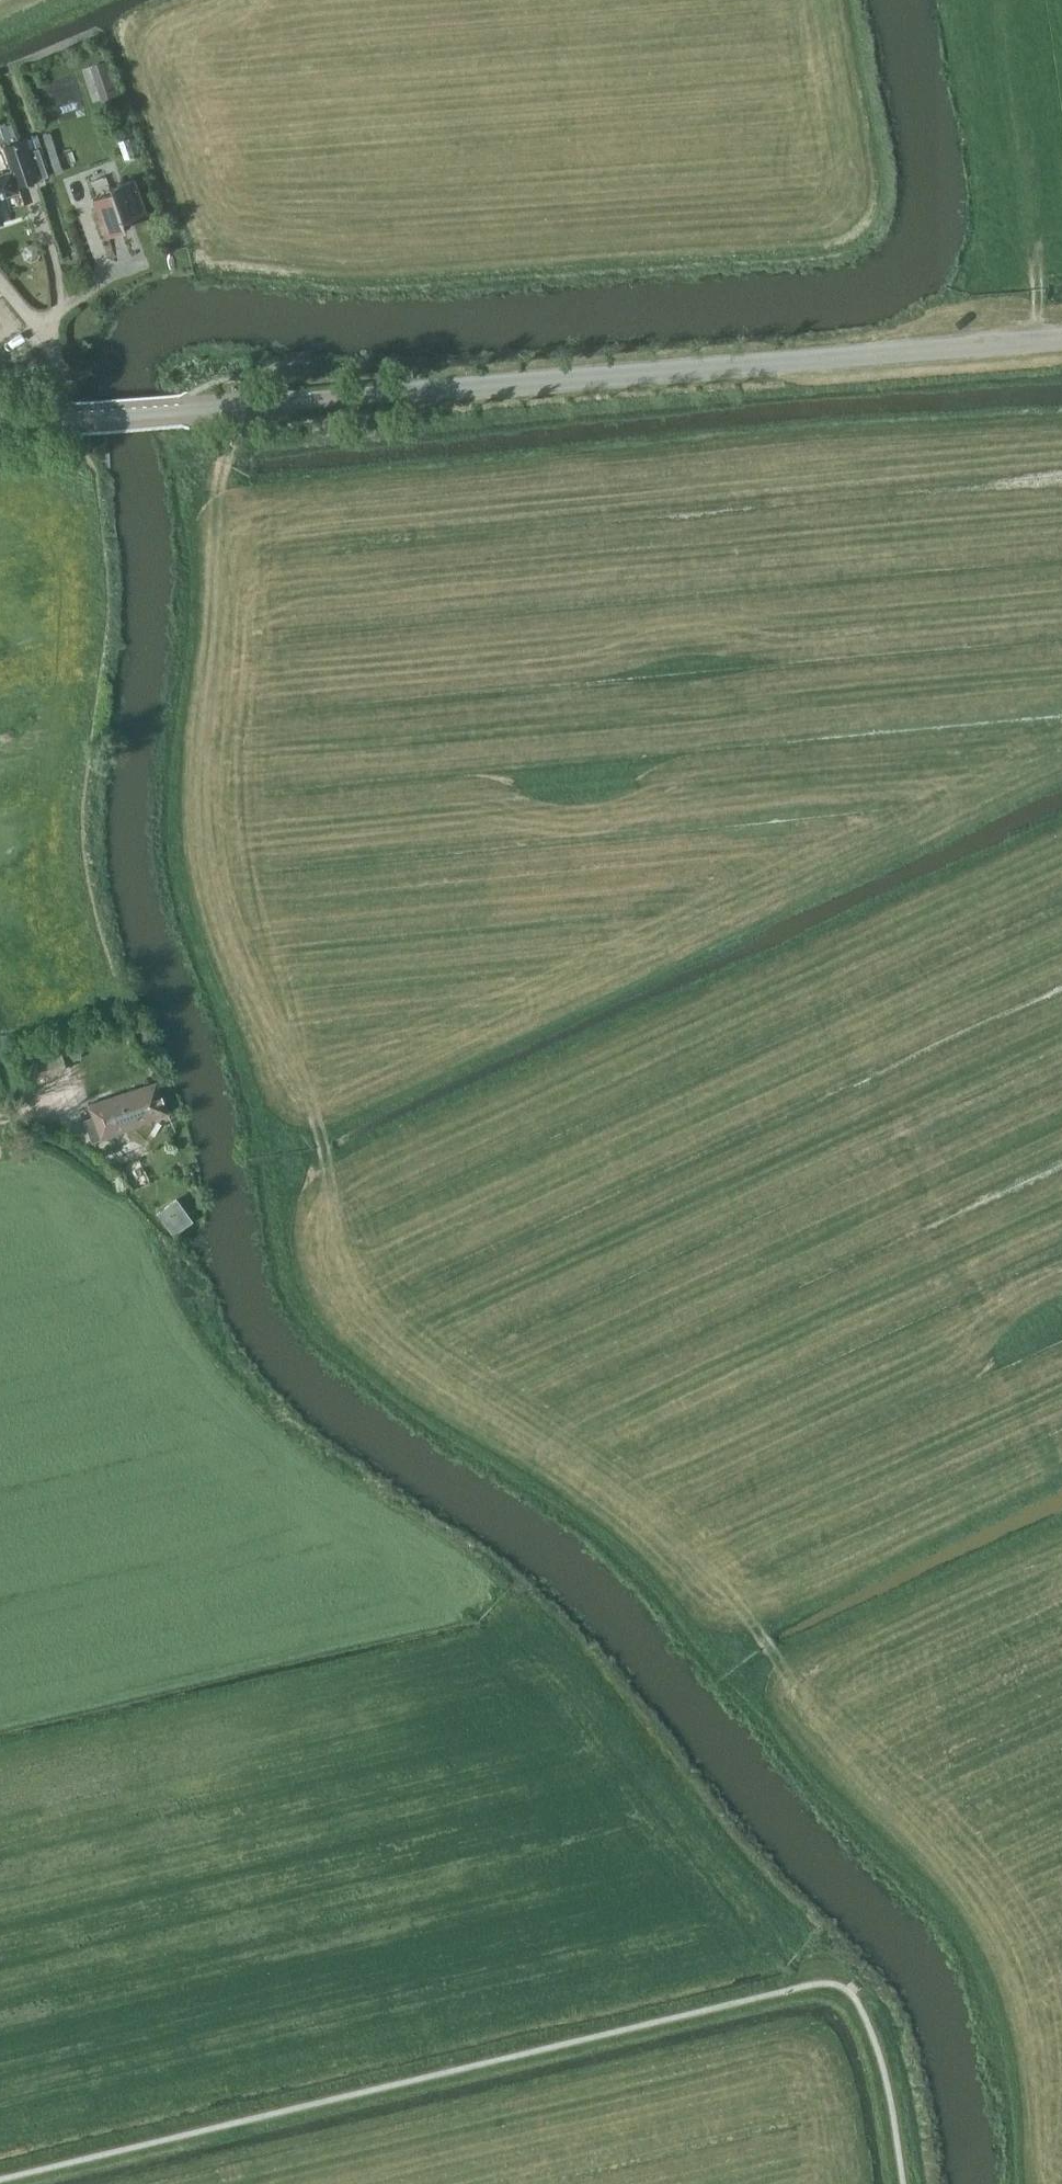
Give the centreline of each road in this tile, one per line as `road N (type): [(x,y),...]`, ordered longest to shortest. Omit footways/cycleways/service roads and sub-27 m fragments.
road 1 (tertiary): [(53,423),(1061,339)]
road 2 (residential): [(53,423),(51,346),(0,281)]

